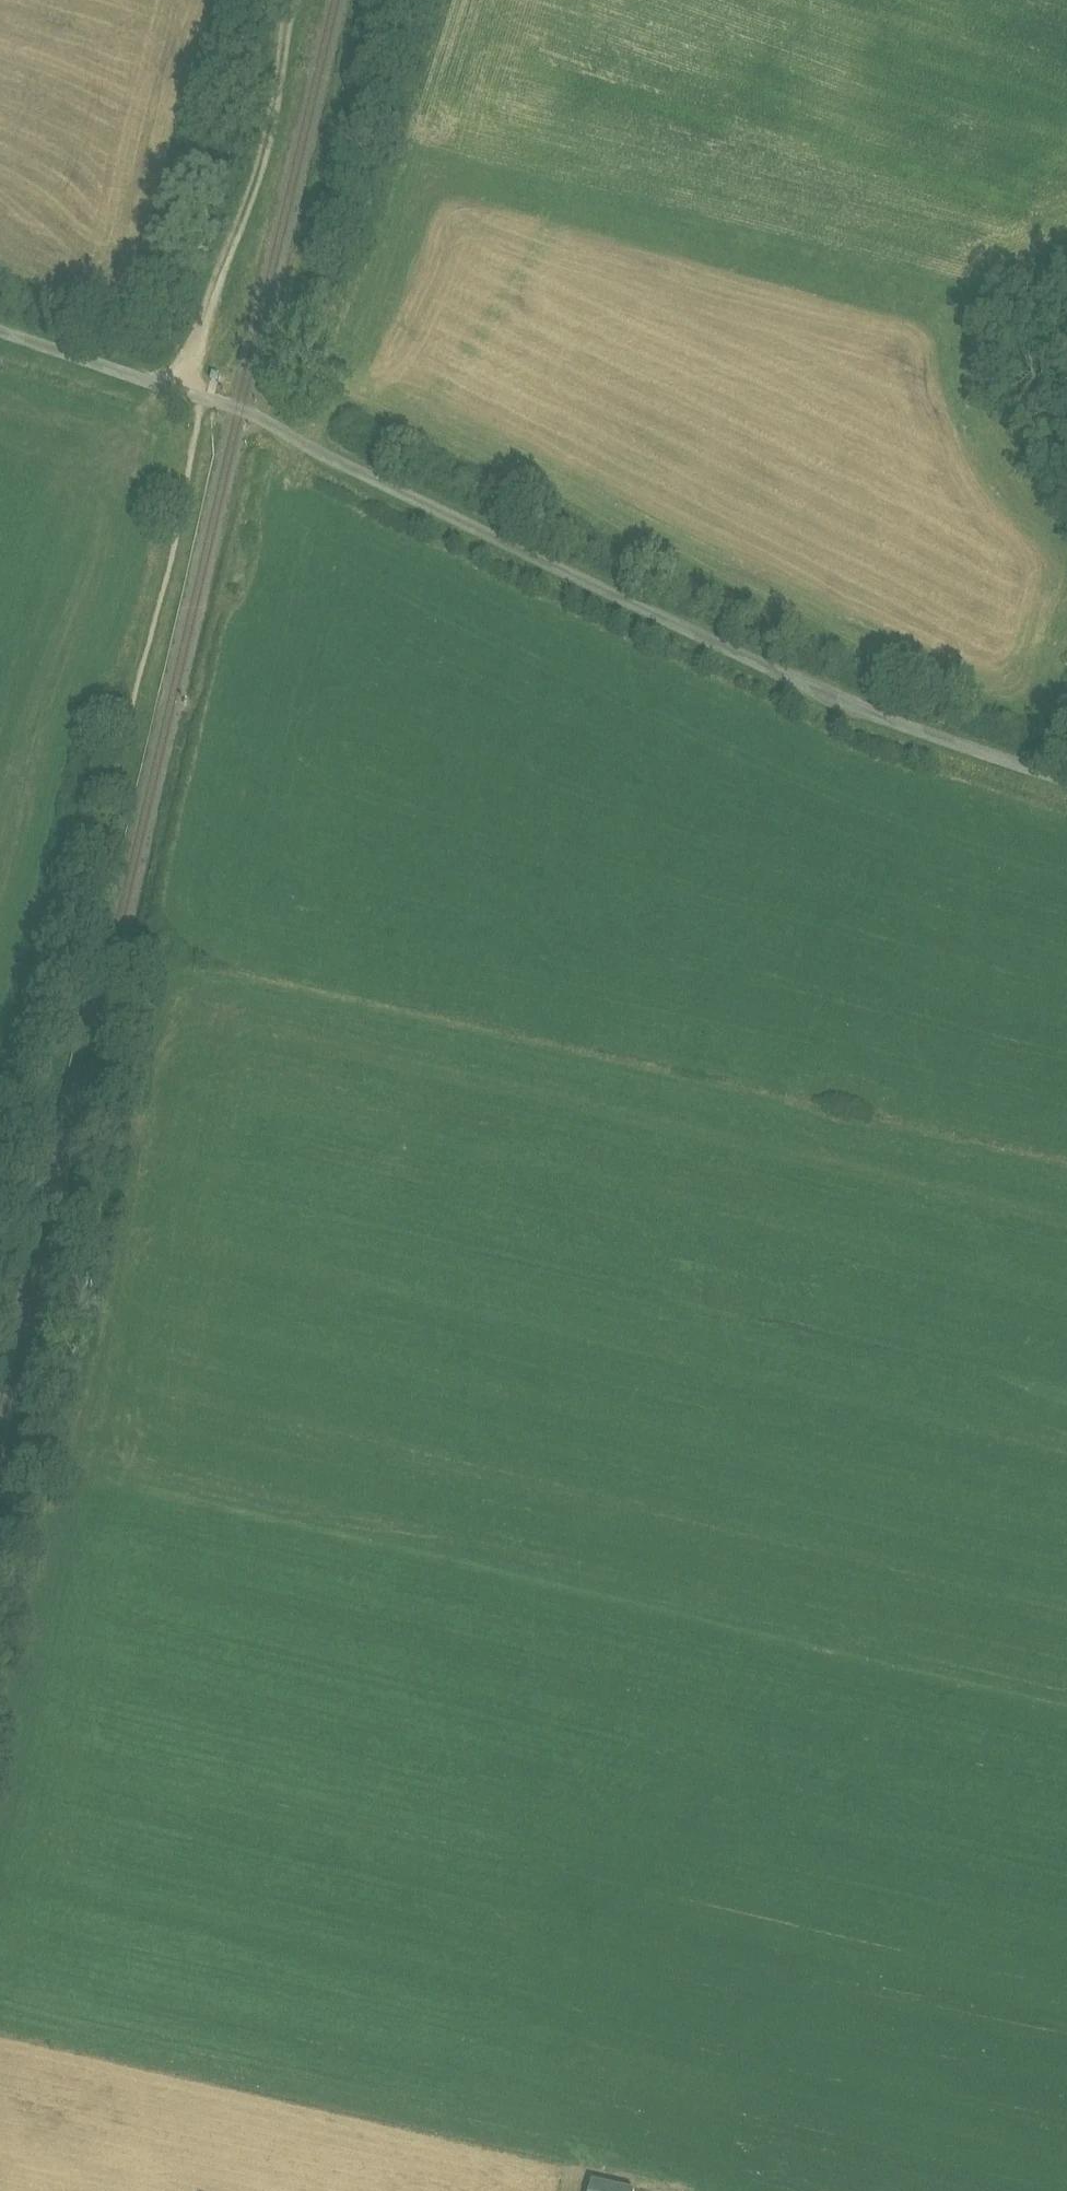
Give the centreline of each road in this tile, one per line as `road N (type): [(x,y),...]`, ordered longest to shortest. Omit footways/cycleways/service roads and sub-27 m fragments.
road 1 (unclassified): [(1066,781),(888,720),(204,394),(0,324)]
road 2 (track): [(294,0),(204,394)]

